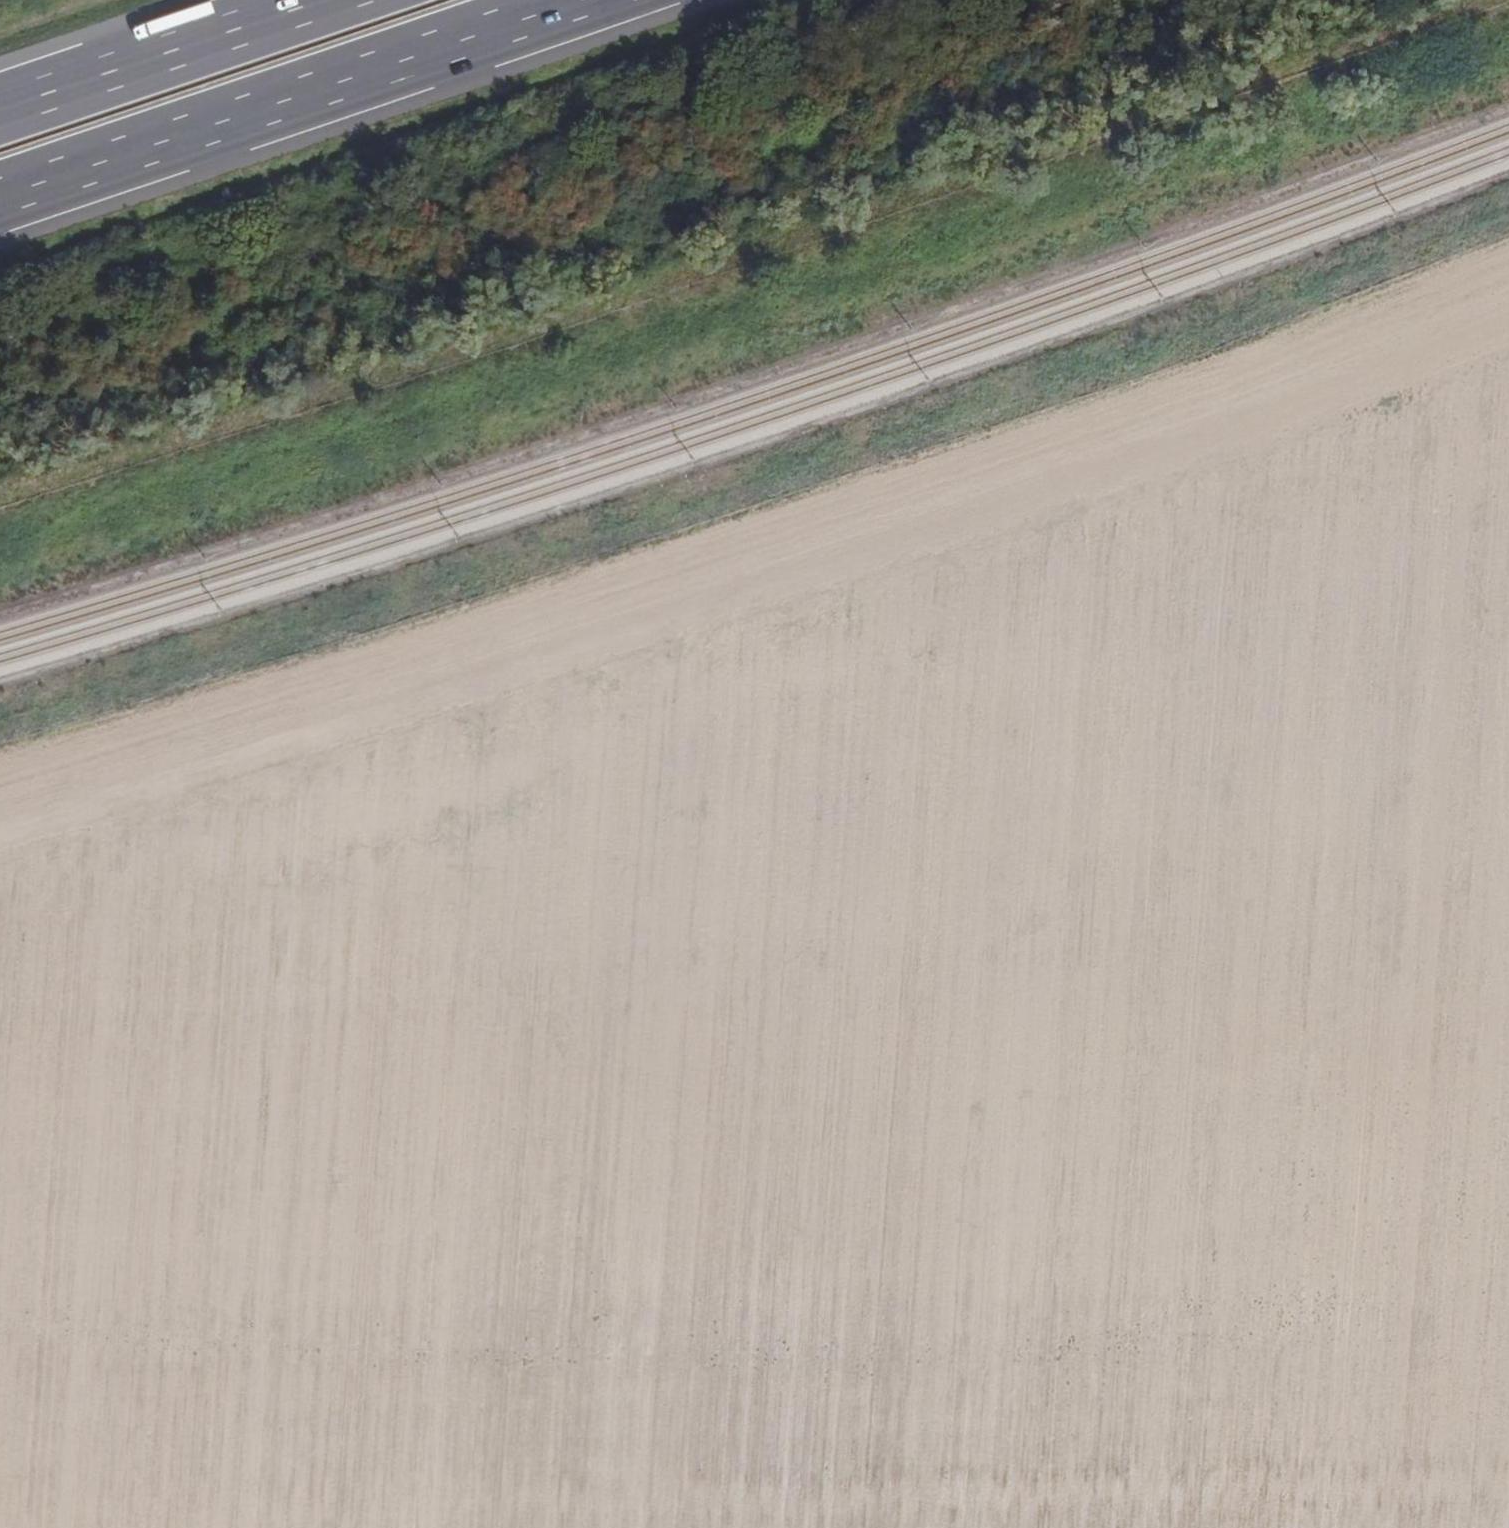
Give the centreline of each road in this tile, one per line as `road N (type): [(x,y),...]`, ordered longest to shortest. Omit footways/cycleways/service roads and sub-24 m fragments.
road 1 (motorway): [(0,197),(586,0)]
road 2 (motorway): [(318,0),(0,107)]

